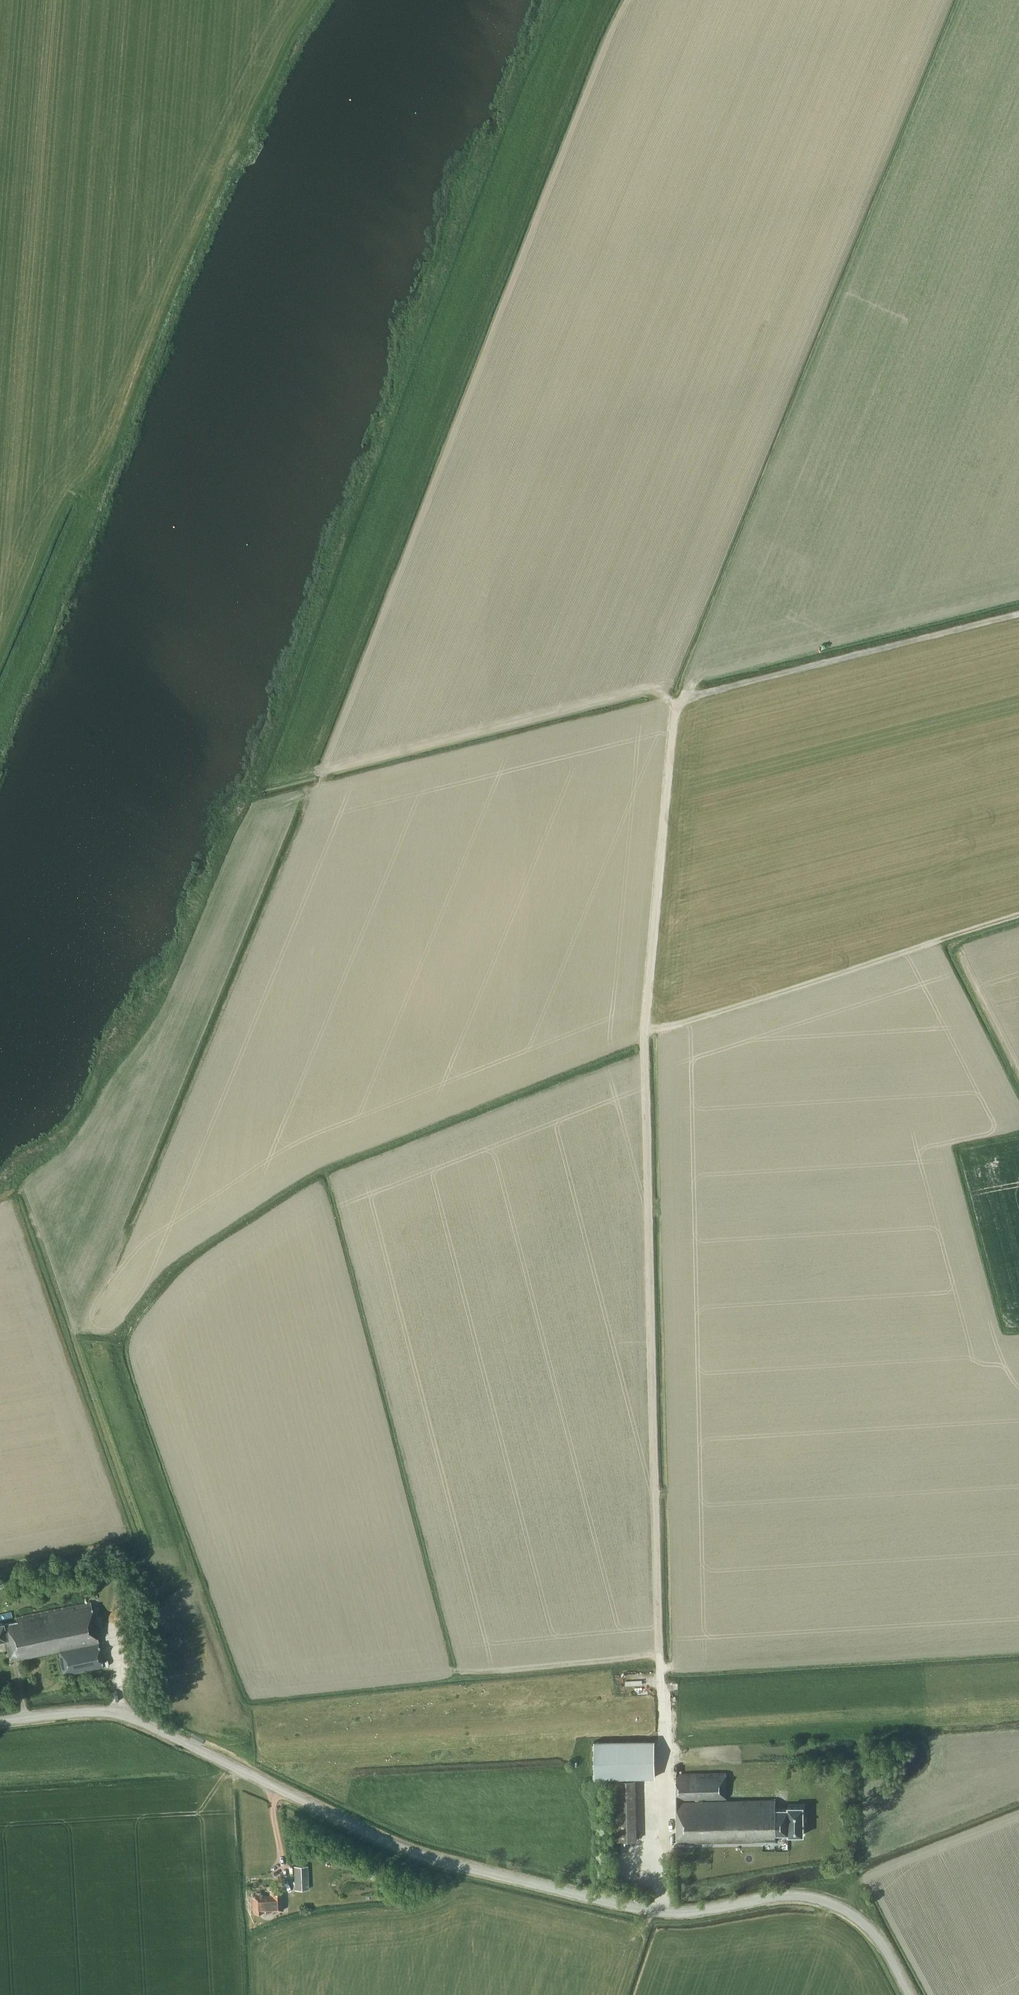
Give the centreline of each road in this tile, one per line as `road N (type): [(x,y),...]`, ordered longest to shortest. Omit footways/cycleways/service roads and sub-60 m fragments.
road 1 (tertiary): [(910,1994),(865,1924),(825,1901),(789,1896),(688,1913),(608,1902),(406,1848),(122,1715),(0,1722)]

